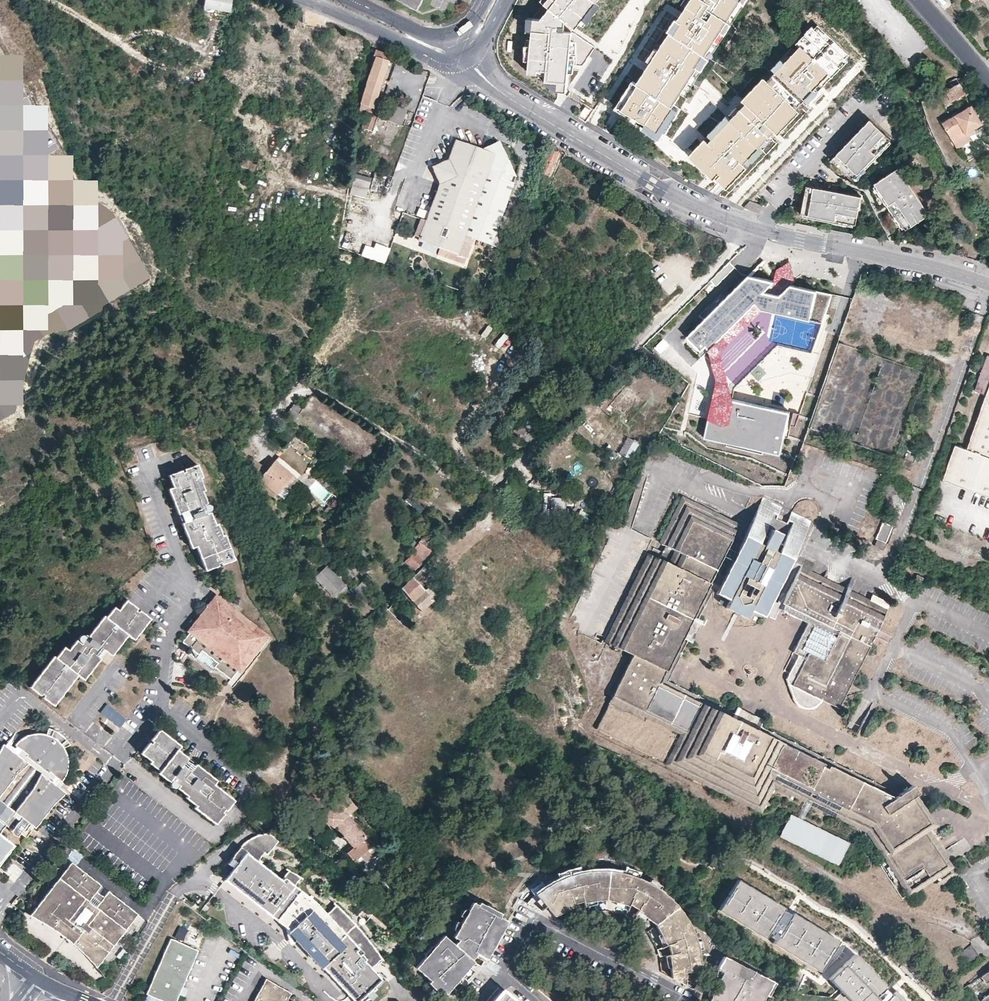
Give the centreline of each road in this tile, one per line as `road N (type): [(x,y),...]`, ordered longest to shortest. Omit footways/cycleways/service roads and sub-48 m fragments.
road 1 (residential): [(470,64),(499,92),(609,160),(732,223),(988,285)]
road 2 (residential): [(678,1000),(680,991),(655,977),(537,917),(504,975)]
road 3 (secondary): [(306,0),(443,61),(470,64)]

